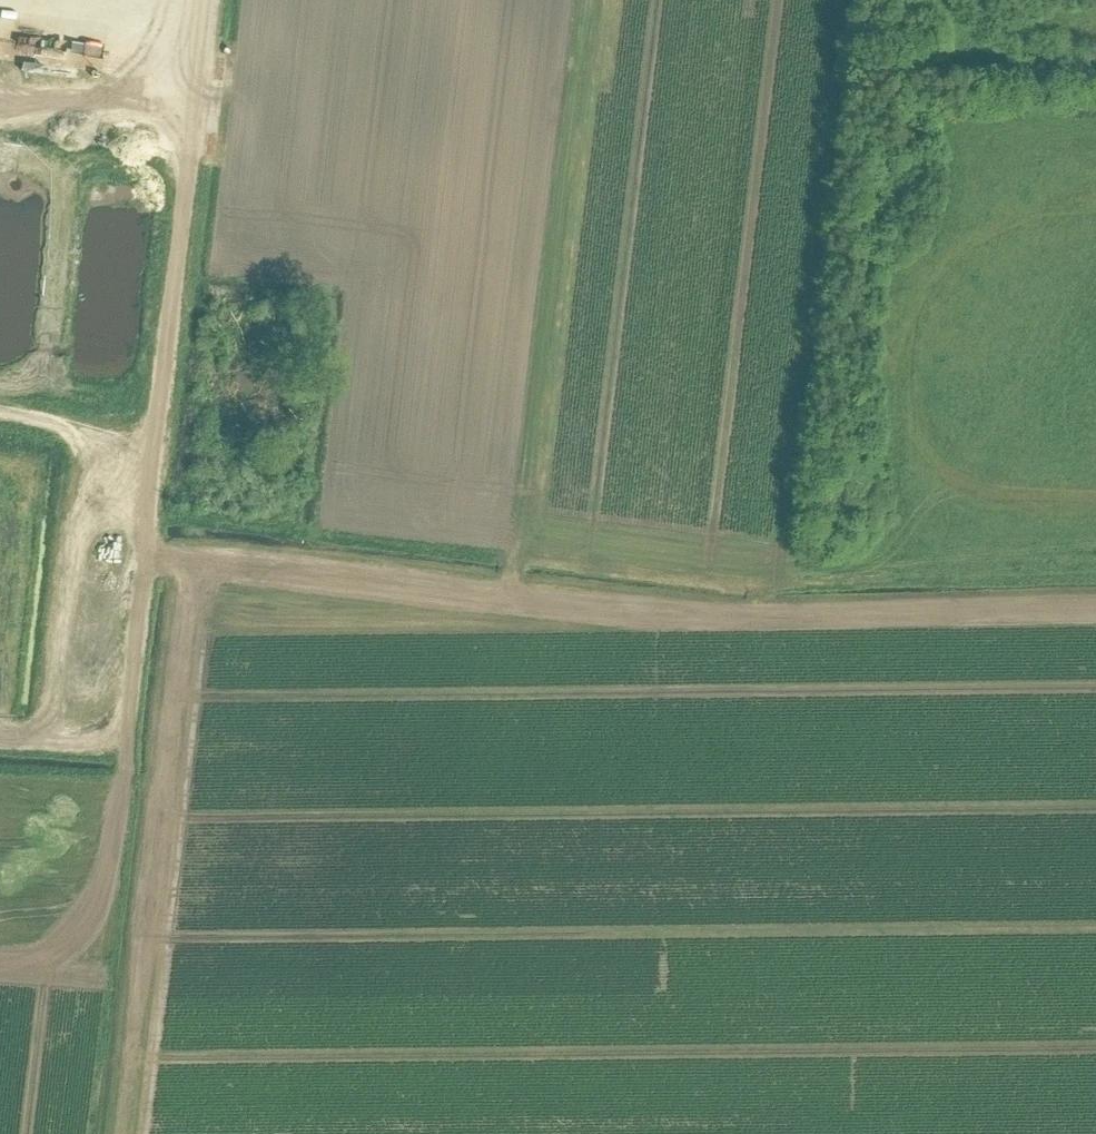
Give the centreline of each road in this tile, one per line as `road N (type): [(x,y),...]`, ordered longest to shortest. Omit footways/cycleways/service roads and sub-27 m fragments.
road 1 (track): [(210,0),(125,760),(0,752)]

